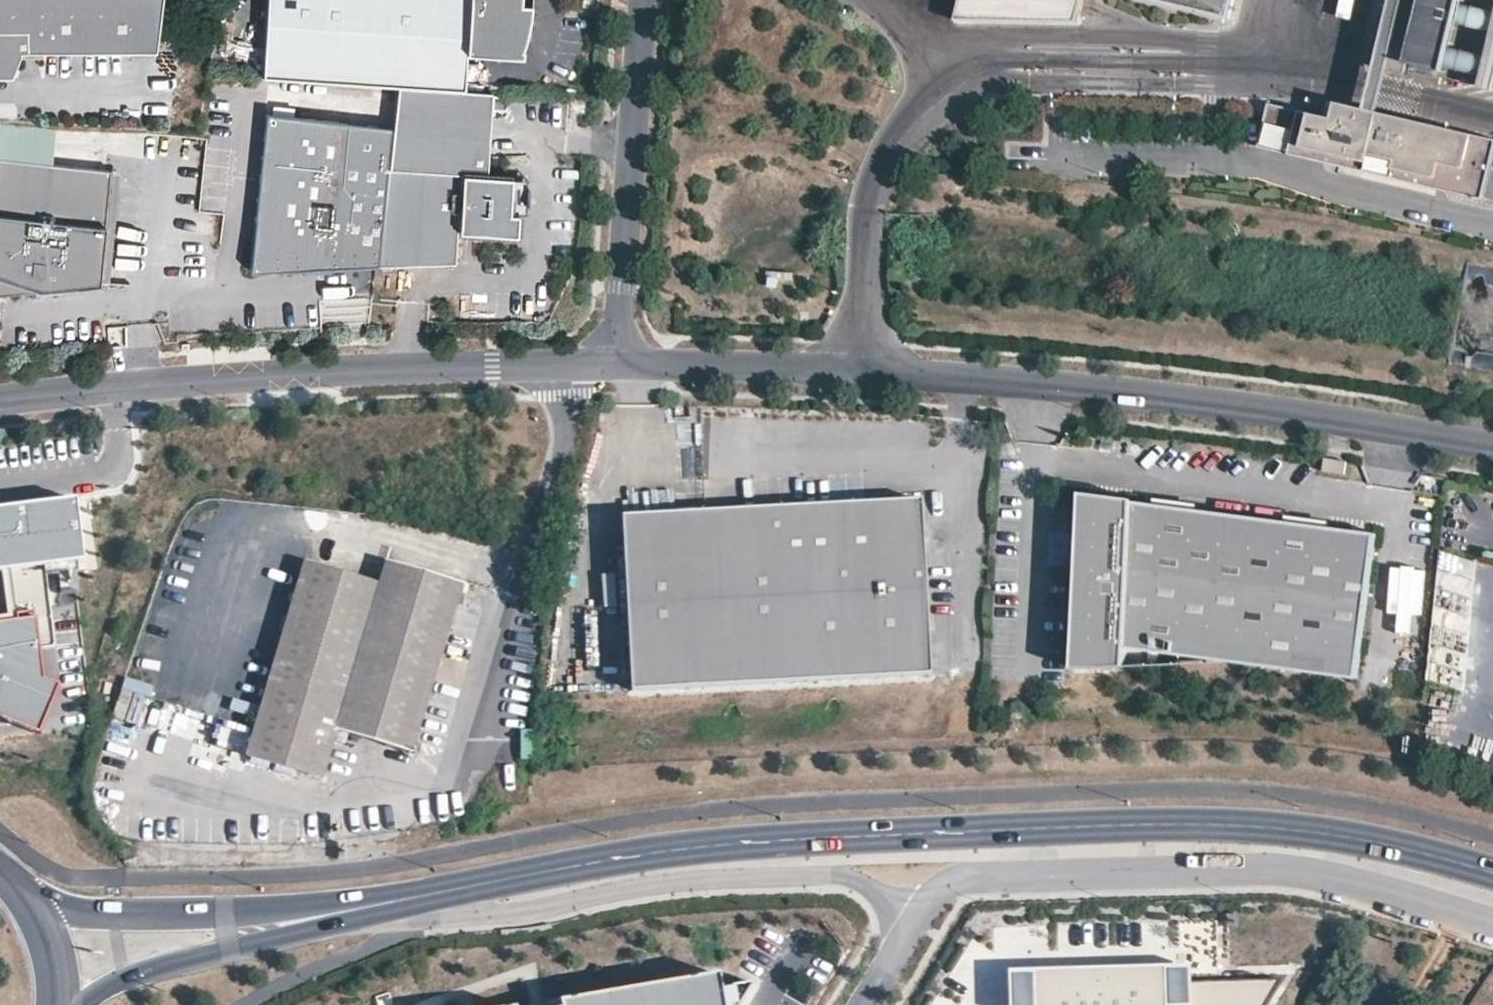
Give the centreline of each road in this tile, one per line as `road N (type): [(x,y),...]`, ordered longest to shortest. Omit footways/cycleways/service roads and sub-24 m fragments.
road 1 (primary): [(1492,874),(1342,836),(1174,825),(645,852),(370,908)]
road 2 (residential): [(1492,446),(1089,390),(615,365)]
road 3 (residential): [(915,912),(941,874),(1273,861),(1356,874),(1492,921)]
road 4 (residential): [(573,365),(375,370),(0,401)]
road 5 (residential): [(370,908),(473,913),(637,886),(845,873),(915,912)]
road 6 (residential): [(573,365),(572,428),(536,575),(482,738)]
road 7 (residential): [(644,0),(615,365)]
road 8 (primary): [(370,908),(115,914),(31,904)]
road 9 (primary): [(84,1004),(100,989),(201,953),(370,908)]

